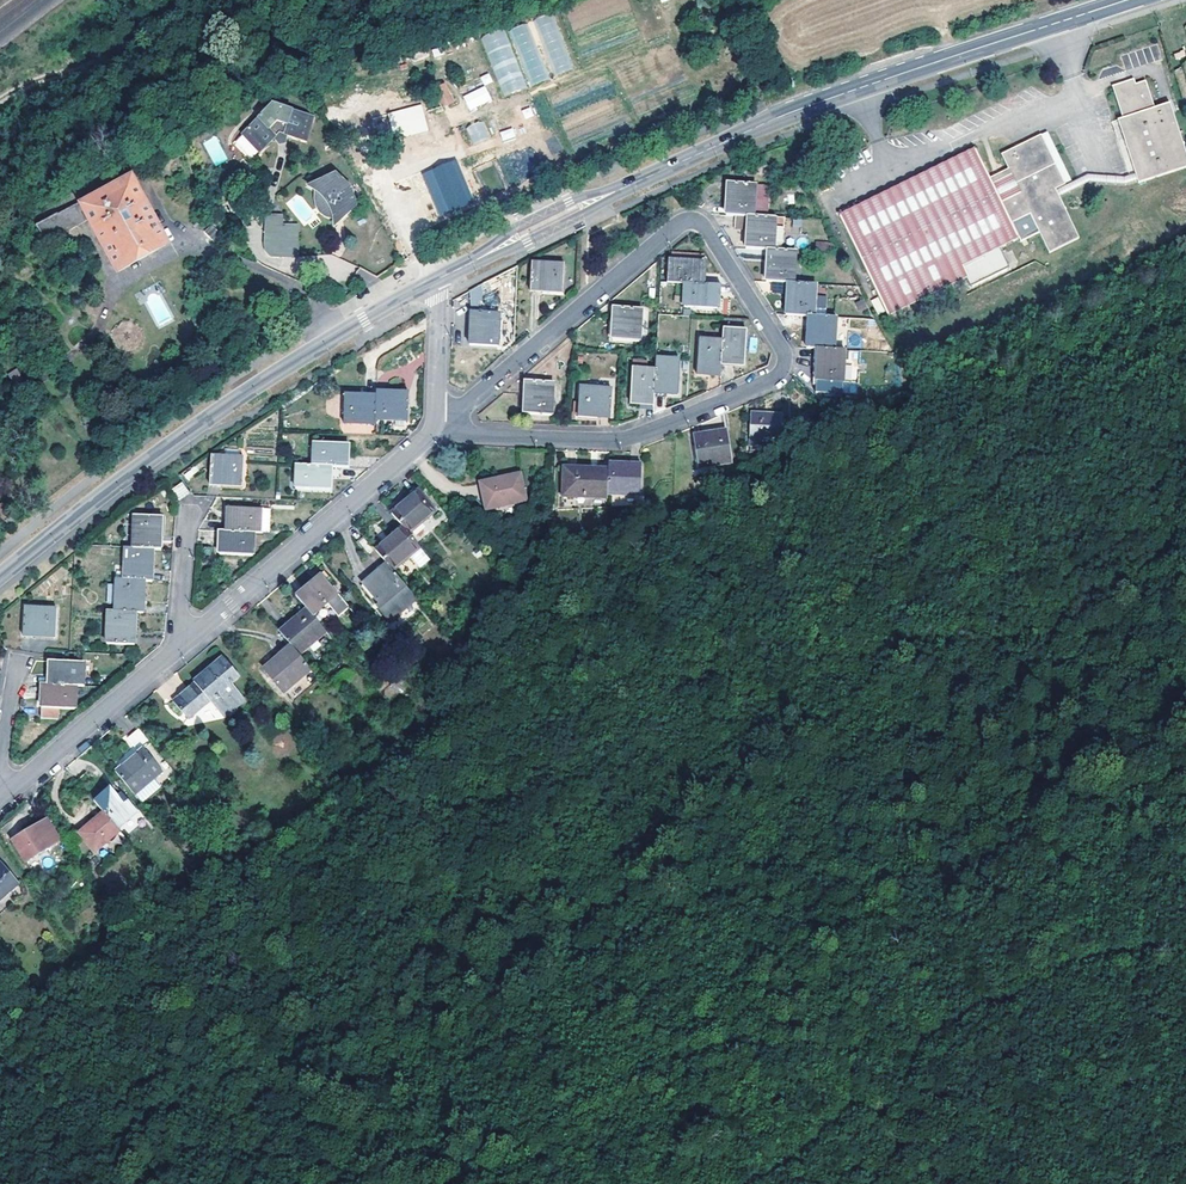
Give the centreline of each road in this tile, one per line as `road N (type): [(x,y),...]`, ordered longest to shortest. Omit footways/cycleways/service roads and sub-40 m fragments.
road 1 (track): [(1185,422),(1023,468),(845,582),(452,748),(0,1049)]
road 2 (secondary): [(443,275),(748,130),(1139,0)]
road 3 (track): [(1185,749),(955,907),(898,979),(844,1183)]
road 4 (residential): [(690,220),(702,223),(782,351),(774,378),(620,438),(434,433)]
road 5 (secondary): [(0,583),(262,384),(443,275)]
road 6 (residential): [(434,433),(177,649)]
road 7 (residential): [(690,220),(434,433)]
road 8 (track): [(199,0),(150,52),(79,81),(14,94),(0,105)]
road 9 (residential): [(177,649),(0,798)]
road 10 (residential): [(443,275),(434,433)]
road 11 (residential): [(177,649),(193,504)]

